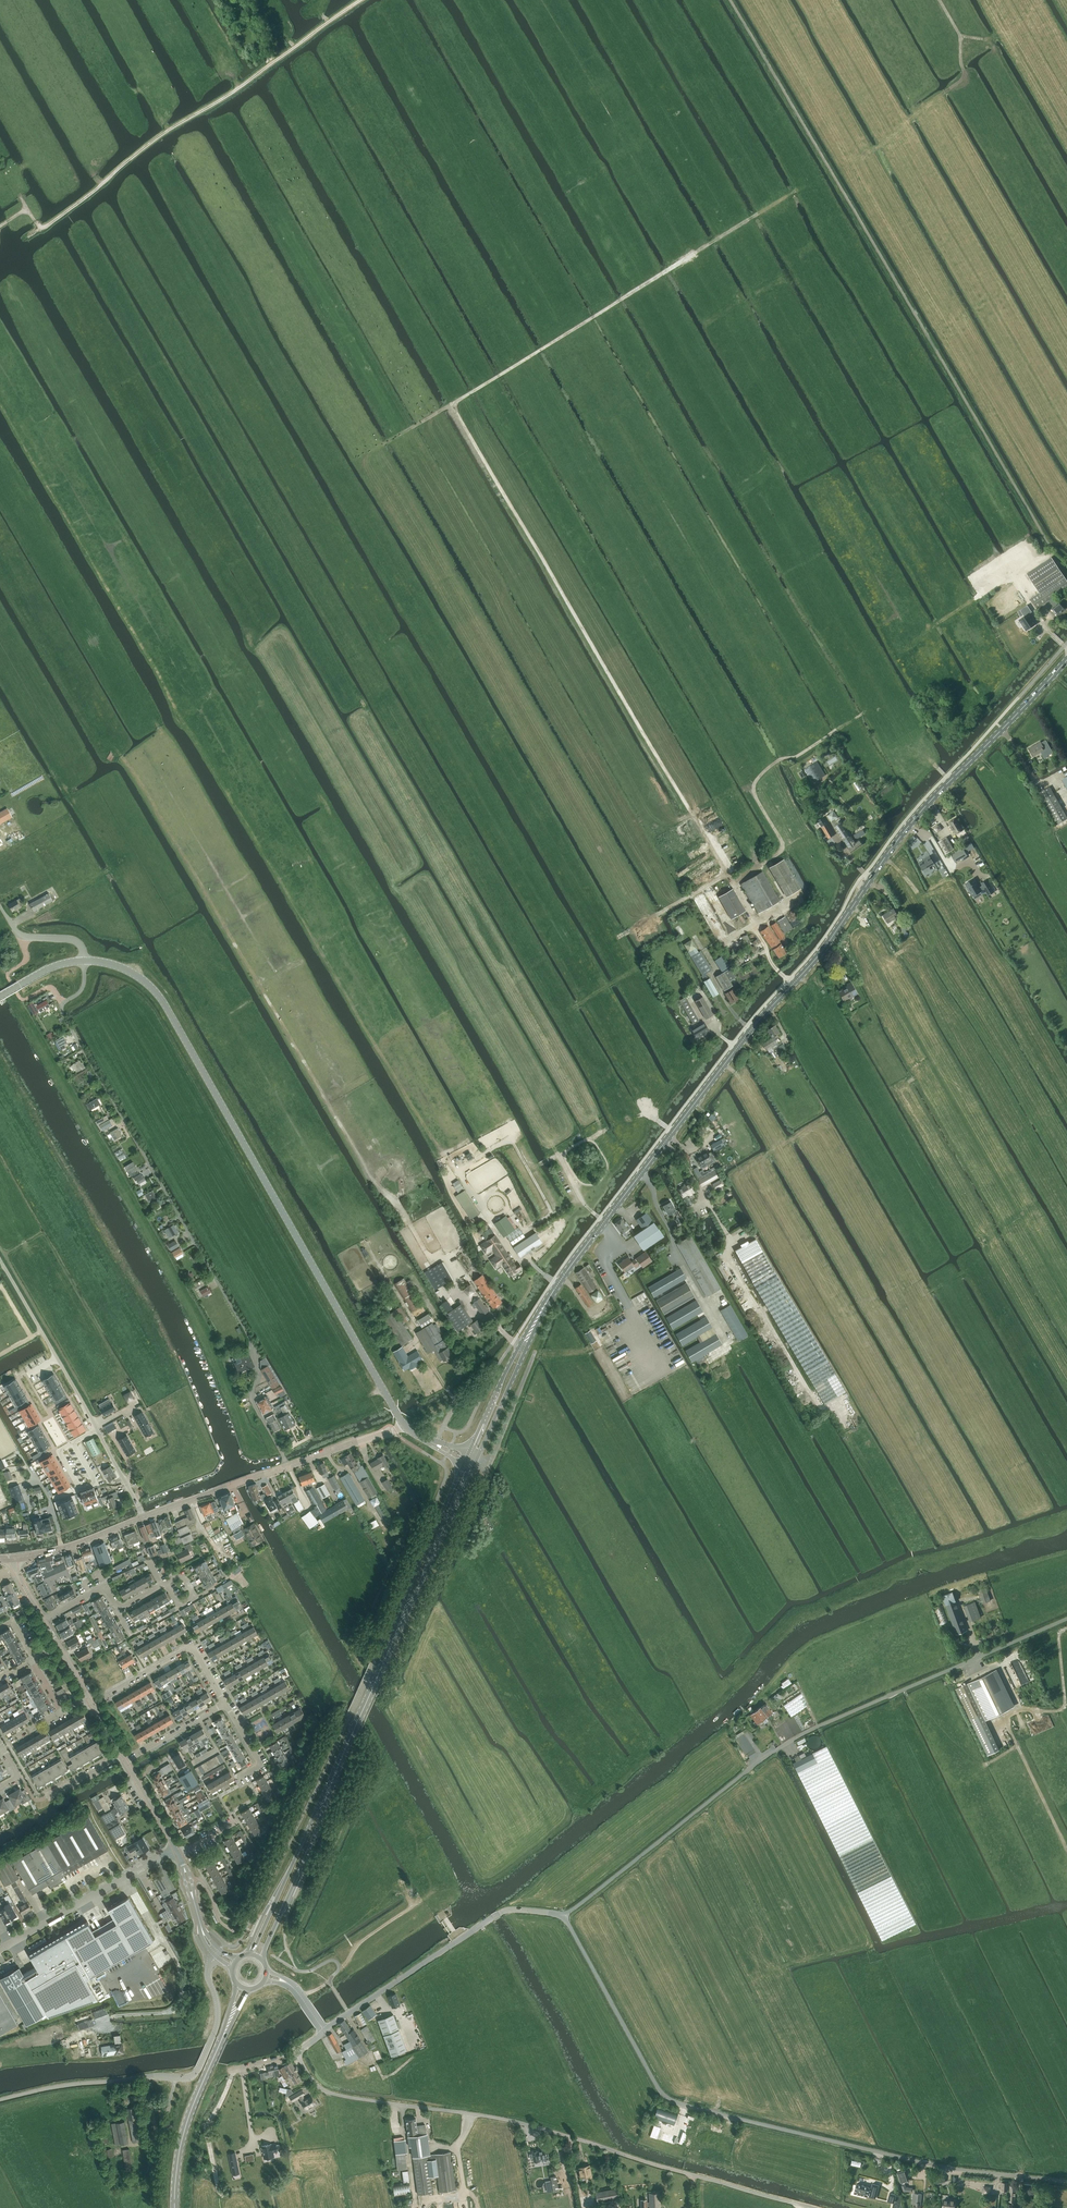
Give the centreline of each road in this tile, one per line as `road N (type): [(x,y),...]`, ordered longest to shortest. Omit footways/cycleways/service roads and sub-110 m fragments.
road 1 (primary): [(524,1346),(577,1258),(751,1029),(821,952),(908,826),(1066,659)]
road 2 (unclassified): [(565,1915),(669,2099),(949,2168),(1066,2181)]
road 3 (track): [(453,404),(735,881),(752,927)]
road 4 (track): [(427,1253),(400,1207),(377,1188),(114,749)]
road 5 (unclassified): [(565,1915),(798,1737),(1066,1619)]
road 6 (tertiary): [(404,1426),(165,1004),(132,972),(84,960)]
road 7 (unclassified): [(298,2052),(331,2093),(529,2125),(812,2207)]
road 8 (residential): [(287,1466),(252,1400),(259,1367),(252,1342),(63,1004)]
road 9 (track): [(801,187),(422,422)]
road 10 (track): [(613,983),(636,968),(620,937),(782,852),(755,796),(759,777),(859,716)]
road 11 (track): [(360,0),(140,151),(66,212)]
road 12 (unclassified): [(210,1964),(218,2016),(192,2077),(66,2085),(0,2100)]
road 13 (unclassified): [(488,1466),(385,1700)]
road 14 (unclassified): [(349,2013),(499,1914),(565,1915)]
road 15 (unclassified): [(0,1950),(176,1849)]
road 16 (primary): [(327,1794),(405,1610)]
road 17 (primary): [(175,2207),(184,2132),(230,2021)]
road 18 (residential): [(226,1703),(191,1648),(92,1704)]
road 19 (primary): [(261,1958),(327,1794)]
road 20 (primary): [(327,1794),(252,1954)]
road 21 (track): [(960,36),(964,78),(862,156)]
road 22 (primary): [(405,1610),(476,1461)]
road 23 (track): [(912,637),(1012,574),(1035,614)]
road 24 (primary): [(463,1464),(405,1610)]
road 25 (track): [(514,1144),(552,1212),(526,1230),(508,1210),(491,1221)]
road 26 (residential): [(144,1517),(287,1466)]
road 27 (residential): [(13,1558),(87,1541),(144,1517)]
road 28 (primary): [(476,1461),(524,1346)]
road 29 (residential): [(287,1466),(404,1426)]
road 30 (unclassified): [(534,1353),(488,1466)]
road 31 (primary): [(524,1346),(468,1452)]

